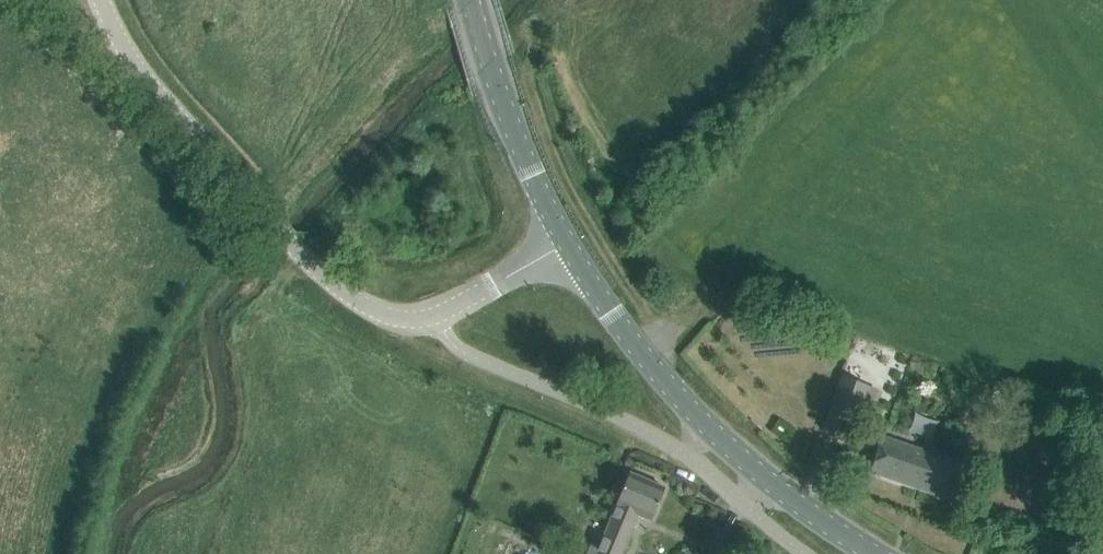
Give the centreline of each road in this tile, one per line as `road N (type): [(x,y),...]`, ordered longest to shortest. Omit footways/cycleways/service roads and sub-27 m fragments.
road 1 (secondary): [(470,0),(533,175),(611,311),(707,425),(758,472),(875,553)]

